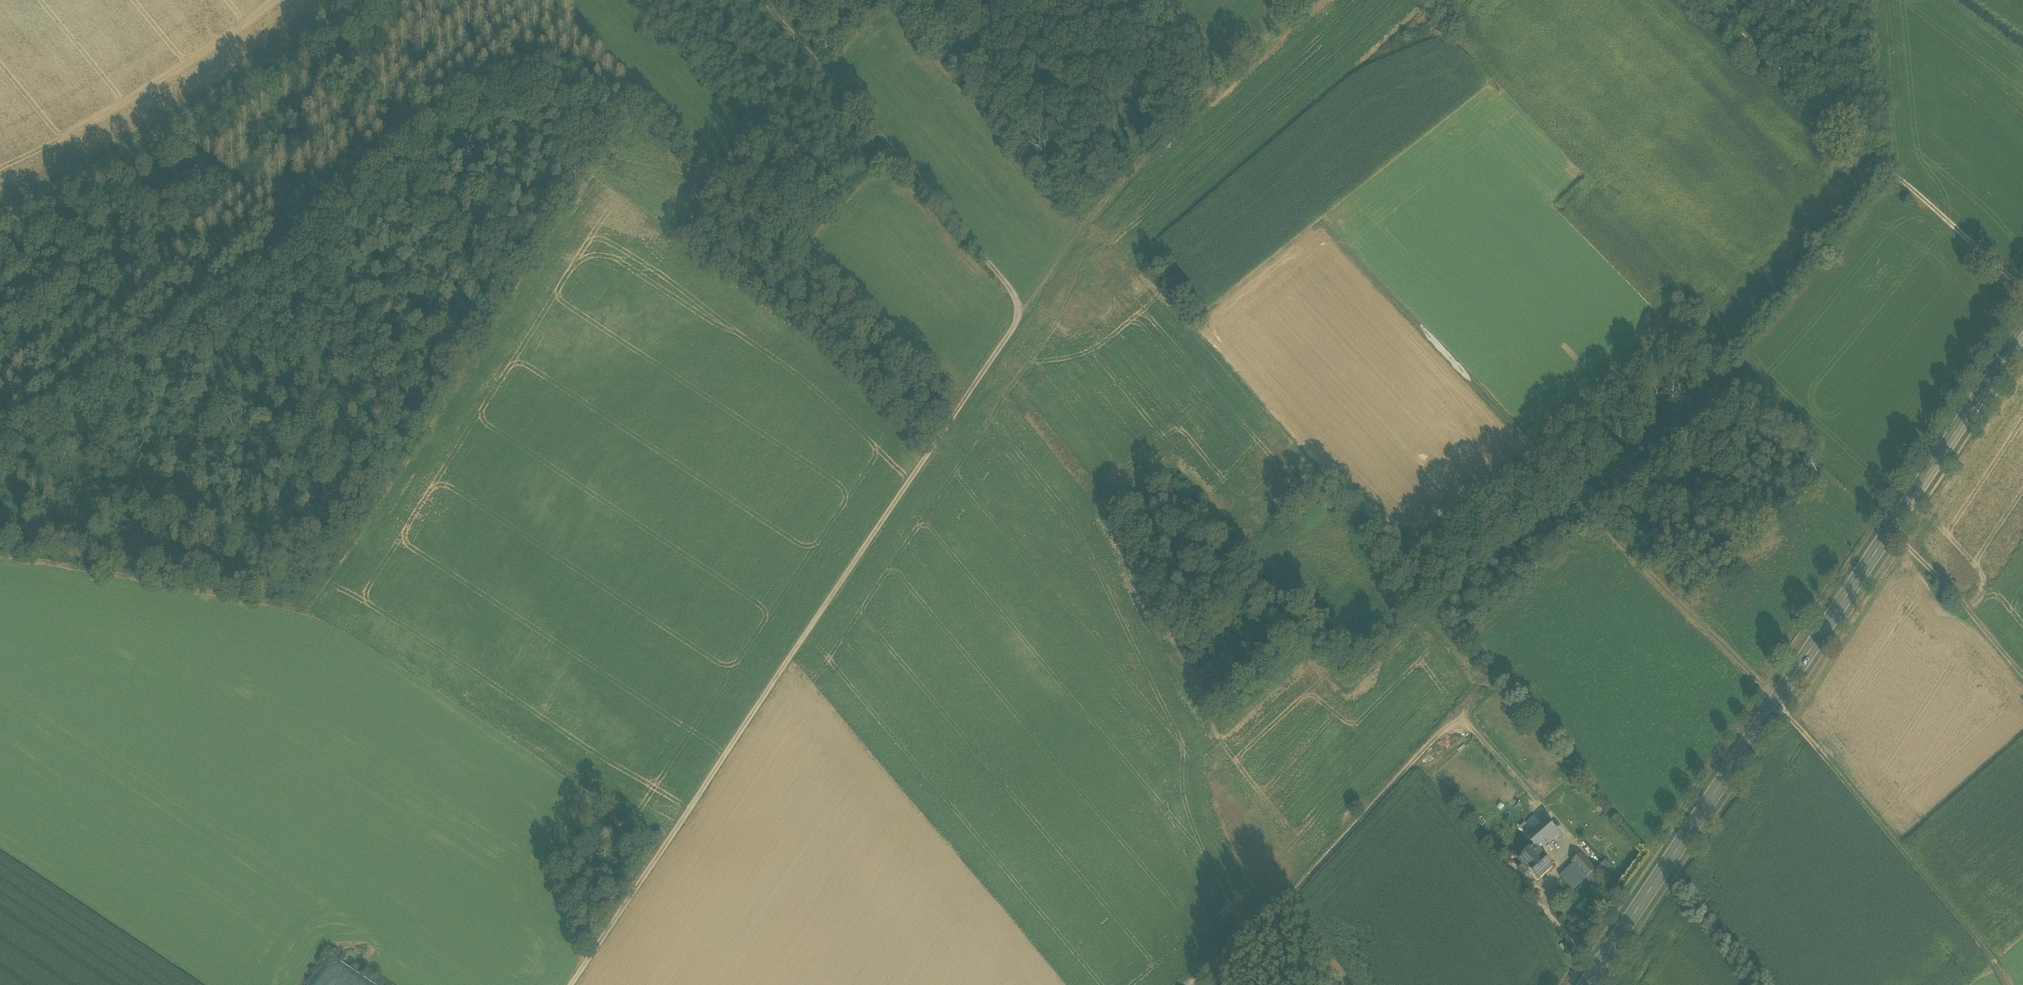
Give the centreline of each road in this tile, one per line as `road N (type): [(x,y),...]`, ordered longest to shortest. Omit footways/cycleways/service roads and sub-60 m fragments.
road 1 (track): [(570,984),(1026,309),(769,0)]
road 2 (secondary): [(2022,331),(1586,984)]
road 3 (track): [(2008,984),(1766,690),(1538,449)]
road 4 (track): [(1185,984),(1250,937),(1490,681)]
road 5 (track): [(1703,0),(2022,290)]
road 6 (track): [(1329,229),(1538,449)]
road 7 (track): [(2022,676),(1891,530)]

